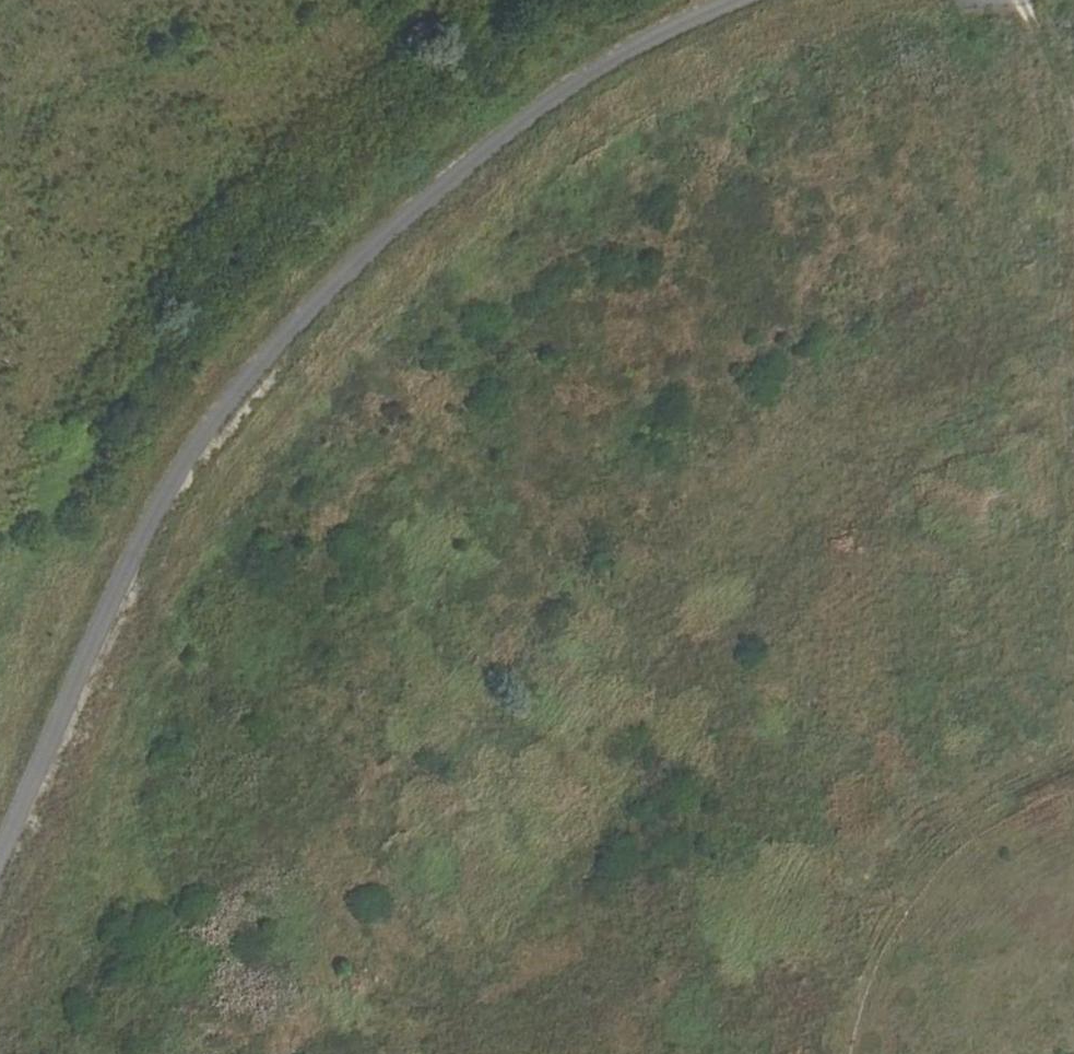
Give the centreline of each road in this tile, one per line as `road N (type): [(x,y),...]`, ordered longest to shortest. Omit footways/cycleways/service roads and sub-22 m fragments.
road 1 (track): [(834,0),(585,119),(340,327),(158,553),(0,886)]
road 2 (track): [(1015,0),(1060,97),(1073,192)]

